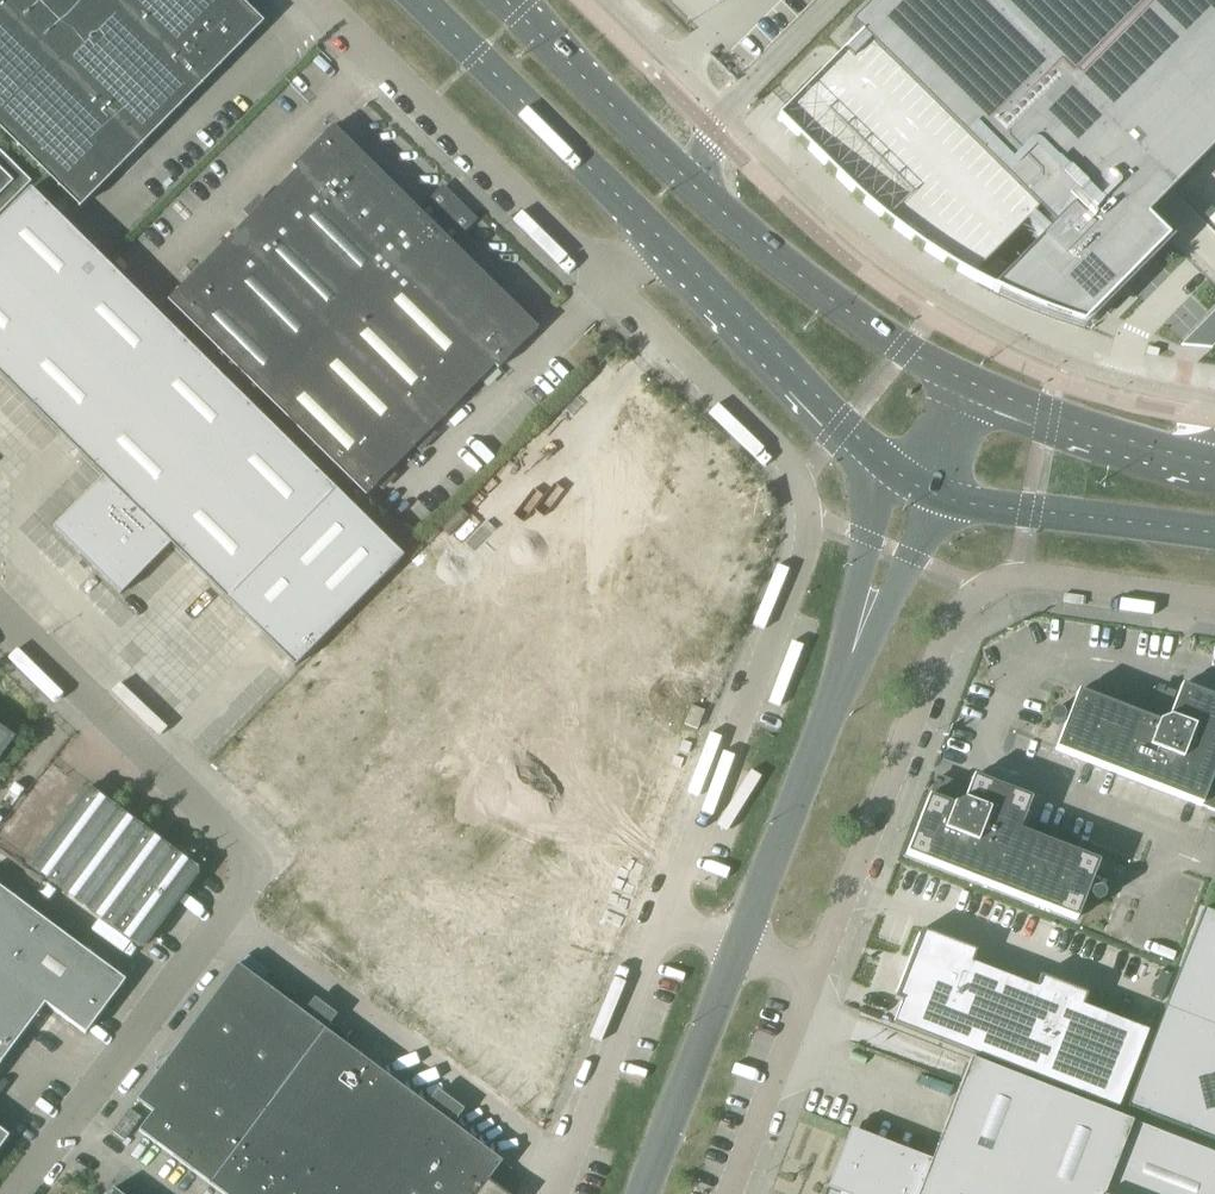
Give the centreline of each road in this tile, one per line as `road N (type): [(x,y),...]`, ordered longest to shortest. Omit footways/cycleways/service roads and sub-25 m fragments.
road 1 (unclassified): [(19,1193),(259,864),(0,618)]
road 2 (unclassified): [(323,0),(776,447),(802,483),(810,516)]
road 3 (secondary): [(417,0),(845,433),(901,478)]
road 4 (unclassified): [(643,1193),(856,642)]
road 5 (unclassified): [(1214,401),(1061,361),(940,299),(834,225),(724,116)]
road 6 (secondary): [(968,390),(762,248),(697,190)]
road 7 (secondary): [(942,499),(1214,538)]
road 8 (secondary): [(697,190),(506,0)]
road 9 (secondary): [(1214,466),(968,390)]
road 10 (unclassified): [(1214,607),(1042,575)]
road 11 (unclassified): [(901,478),(866,539),(856,642)]
road 12 (unclassified): [(856,642),(942,499)]
road 13 (unclassified): [(724,116),(606,0)]

